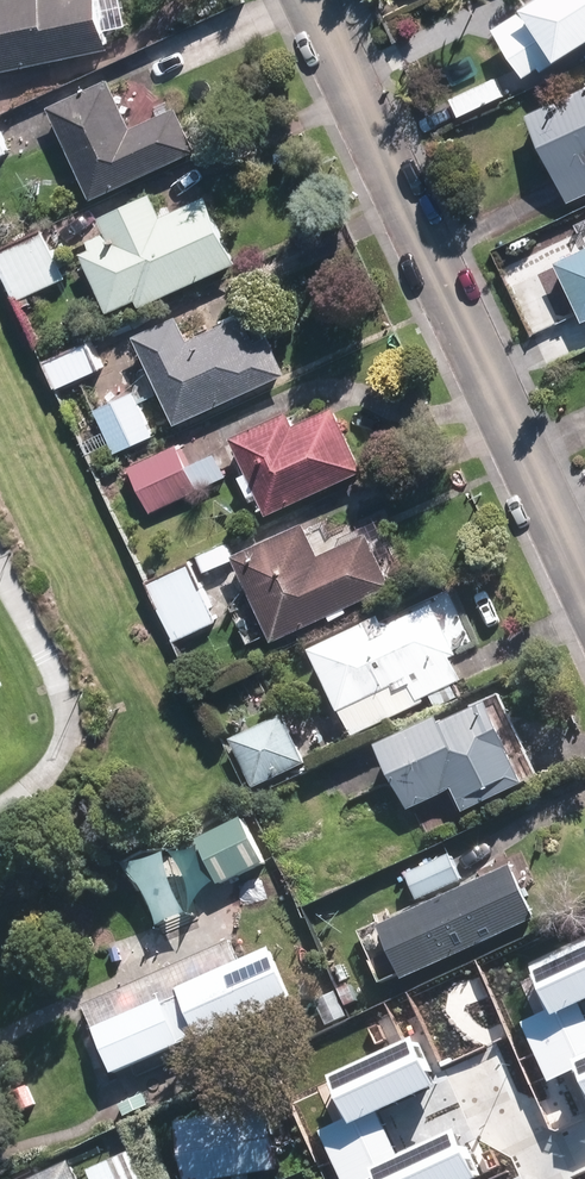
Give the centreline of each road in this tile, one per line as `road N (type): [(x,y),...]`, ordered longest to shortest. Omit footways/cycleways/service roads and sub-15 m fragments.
road 1 (residential): [(584,594),(309,0)]

